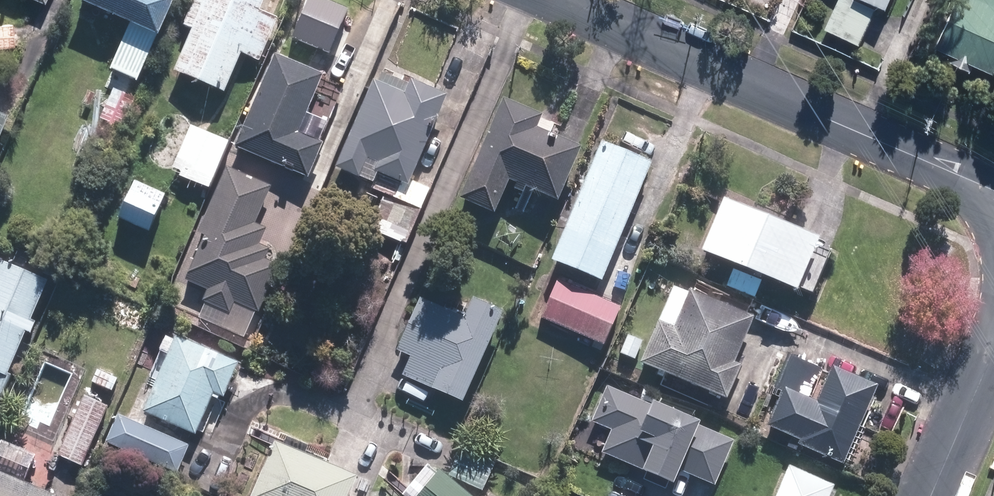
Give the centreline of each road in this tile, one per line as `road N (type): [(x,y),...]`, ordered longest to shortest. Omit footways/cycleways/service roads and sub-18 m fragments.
road 1 (tertiary): [(993,190),(563,0)]
road 2 (tertiary): [(993,351),(932,495)]

